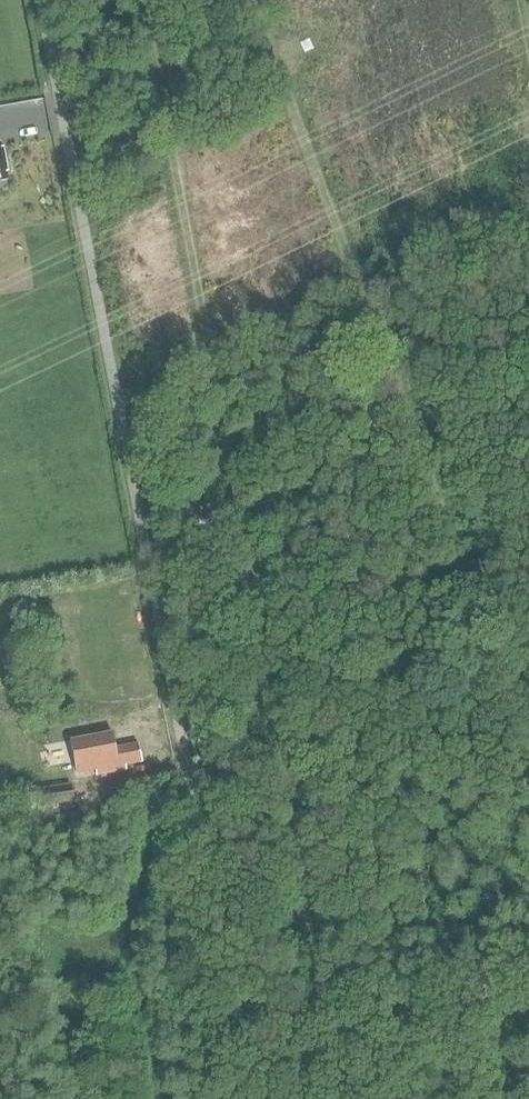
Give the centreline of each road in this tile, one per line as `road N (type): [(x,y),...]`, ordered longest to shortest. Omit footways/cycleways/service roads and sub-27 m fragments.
road 1 (unclassified): [(195,801),(40,0)]

